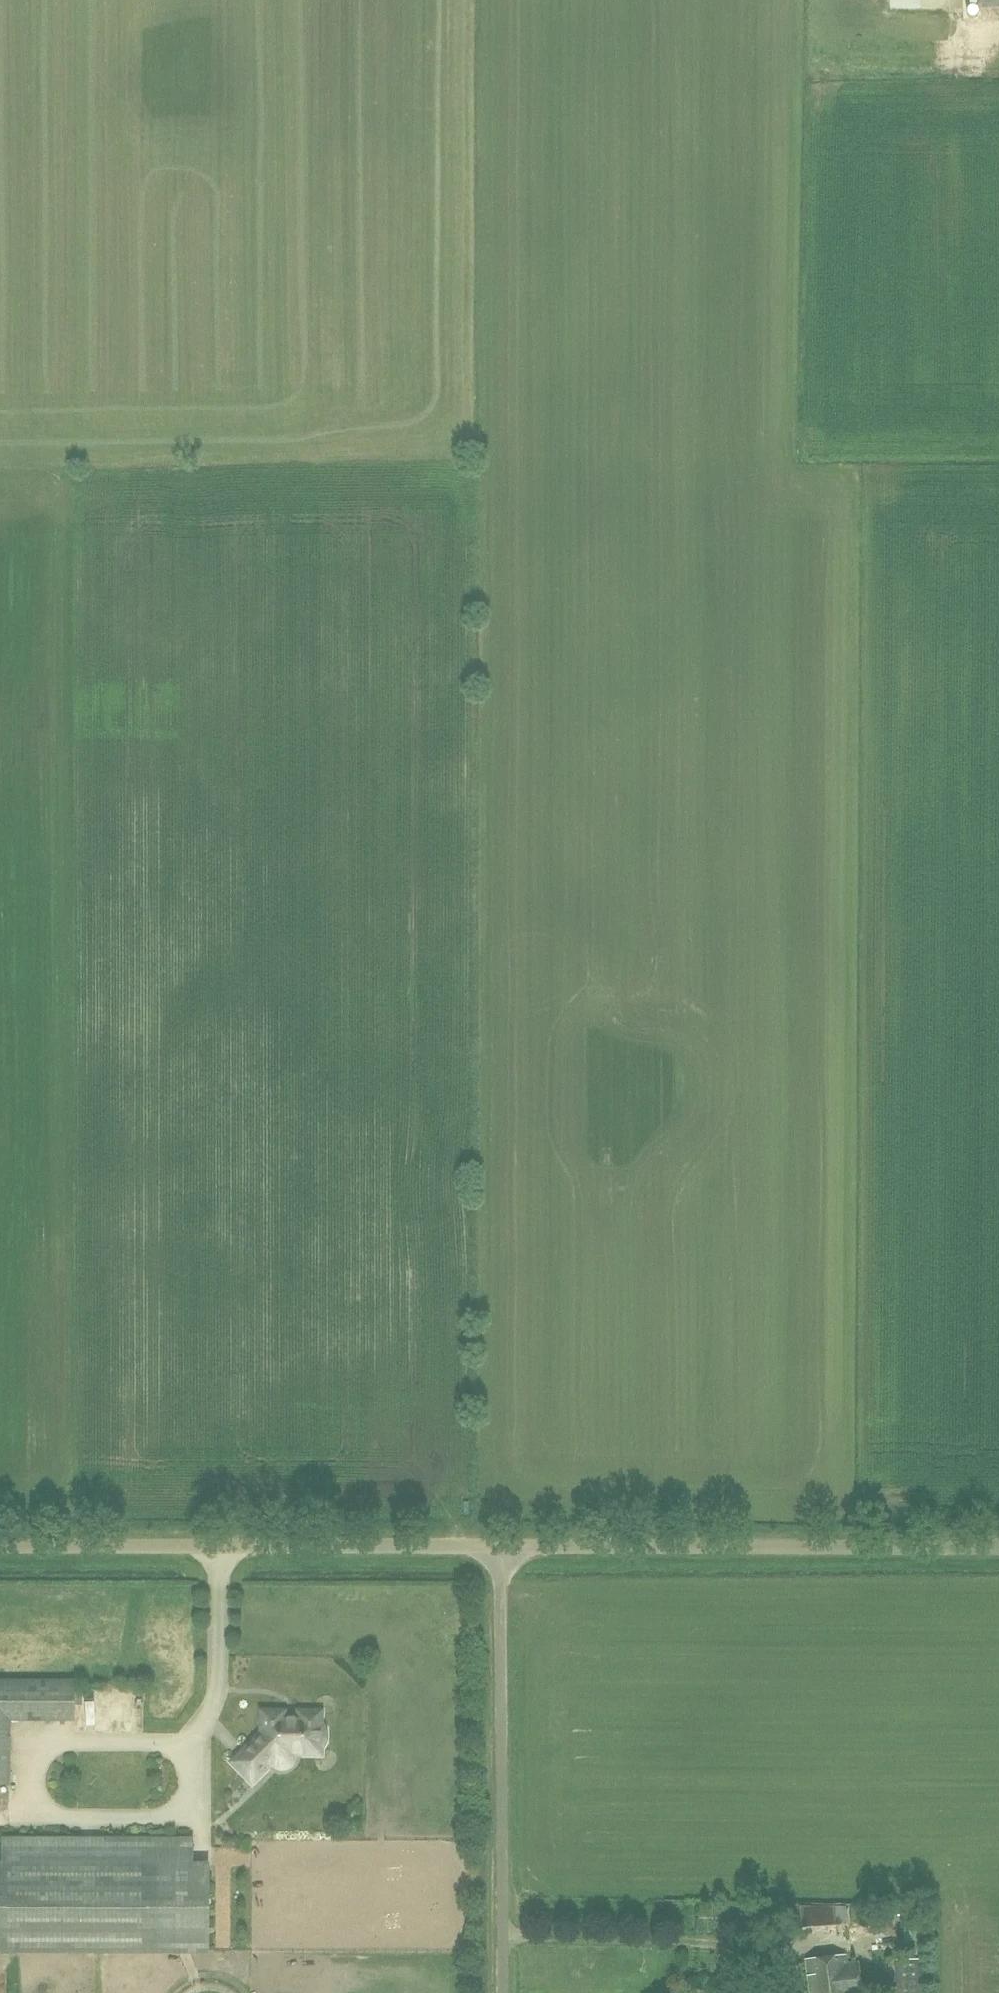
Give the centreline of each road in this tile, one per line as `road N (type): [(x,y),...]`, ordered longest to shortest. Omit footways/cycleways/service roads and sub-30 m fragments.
road 1 (unclassified): [(500,1546),(0,1548)]
road 2 (unclassified): [(998,1546),(500,1546)]
road 3 (unclassified): [(503,1992),(500,1546)]

